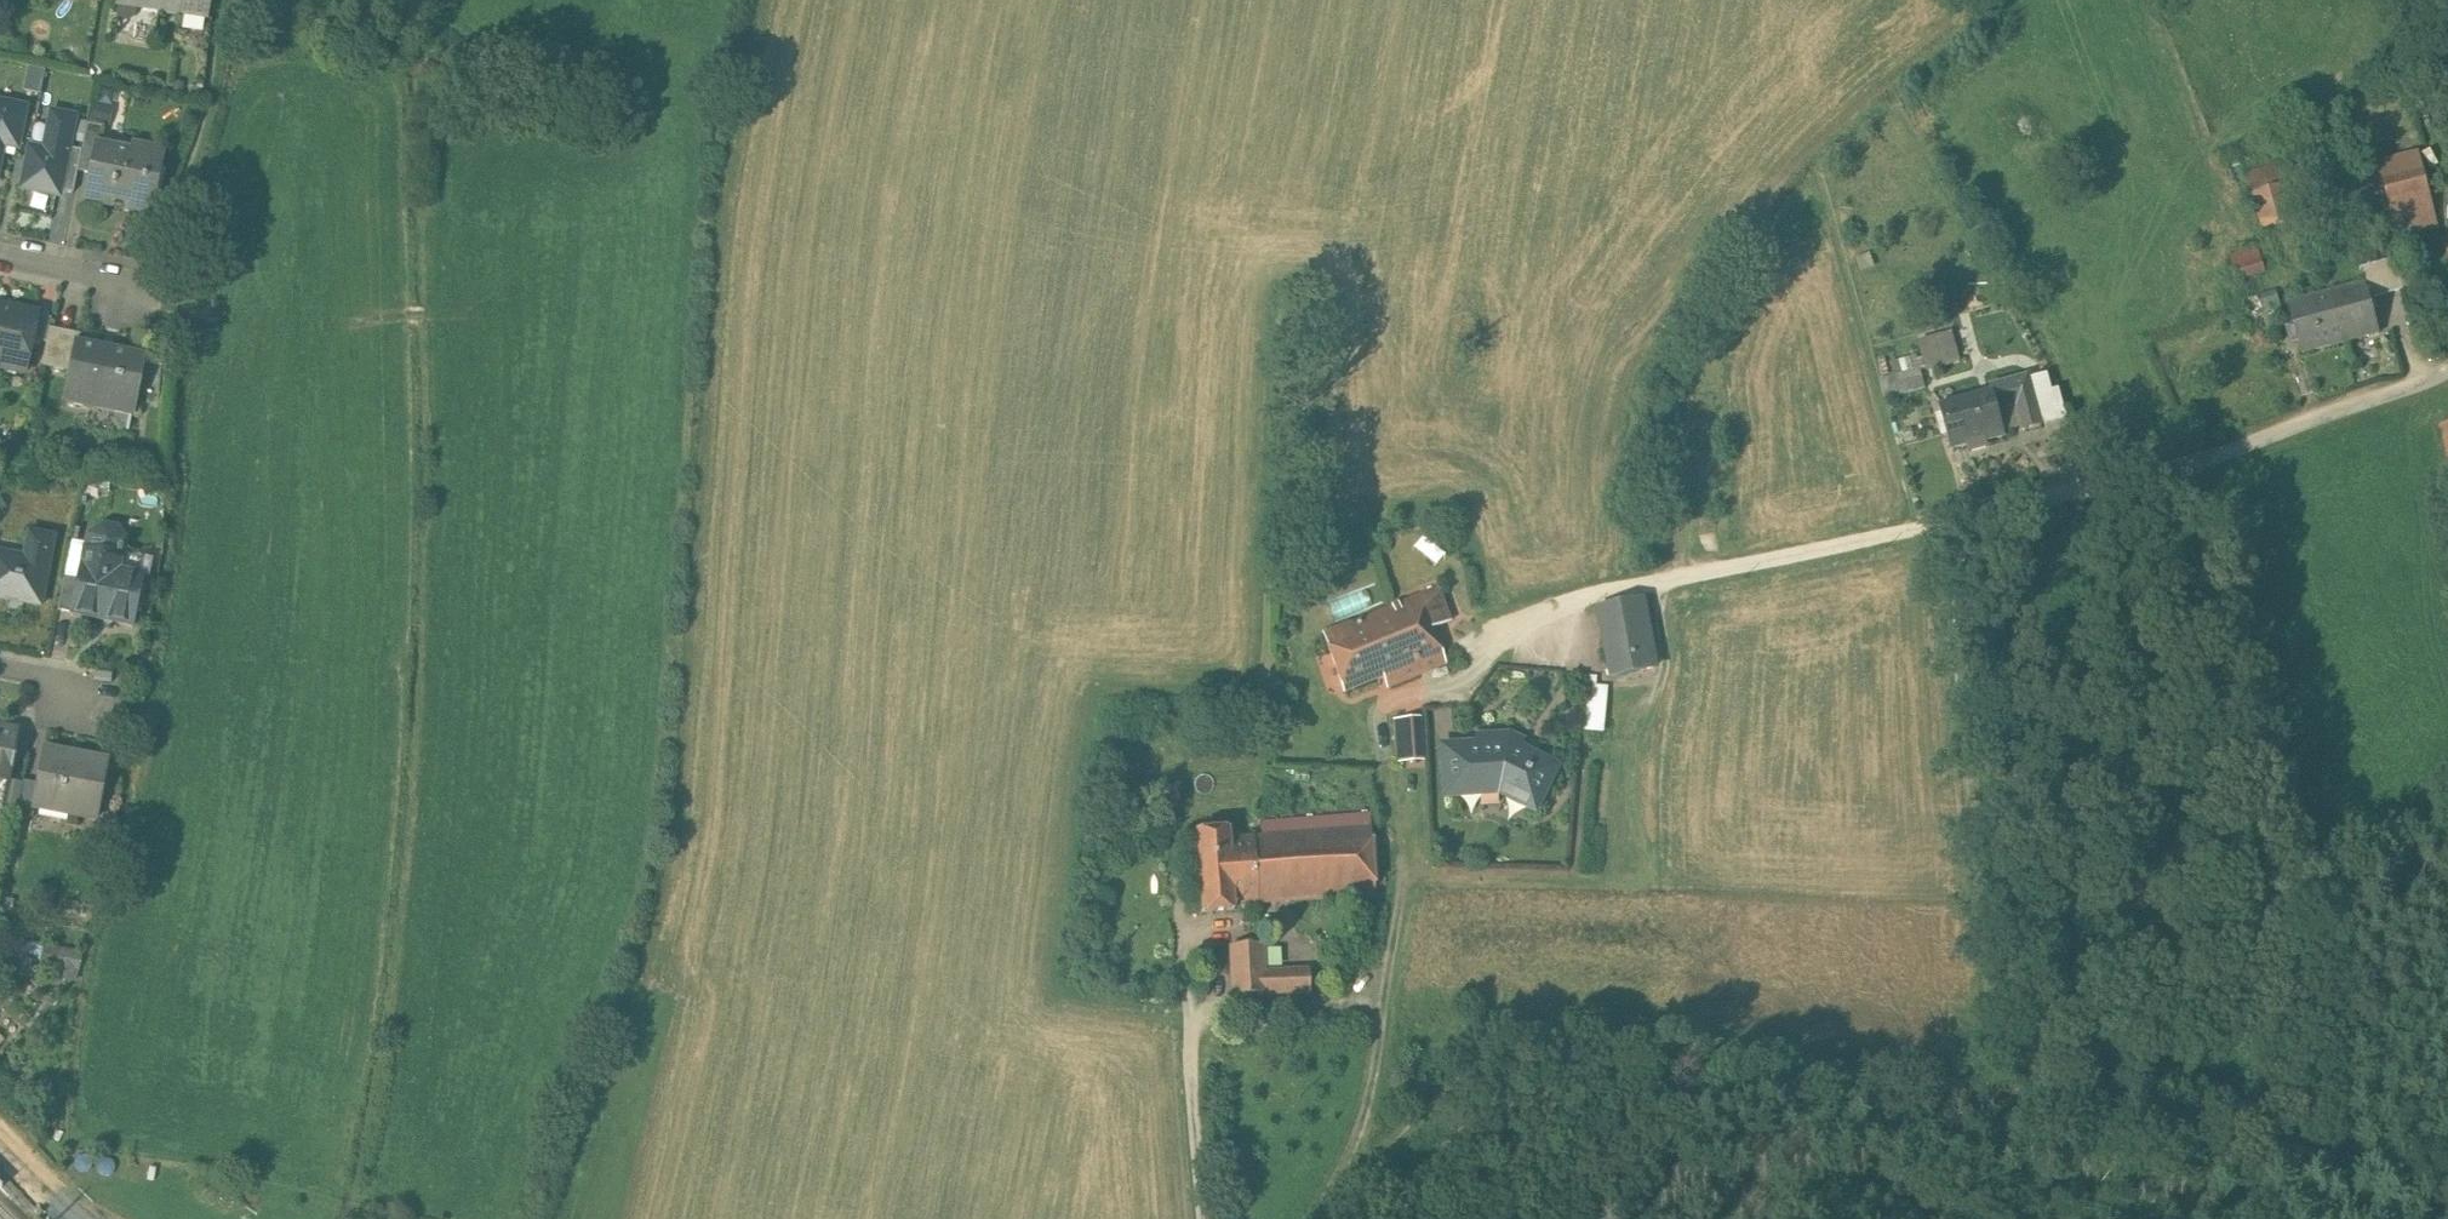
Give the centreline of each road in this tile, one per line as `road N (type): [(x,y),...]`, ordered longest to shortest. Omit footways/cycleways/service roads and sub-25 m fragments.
road 1 (residential): [(1204,1218),(1187,995)]
road 2 (residential): [(0,257),(63,271),(129,301)]

